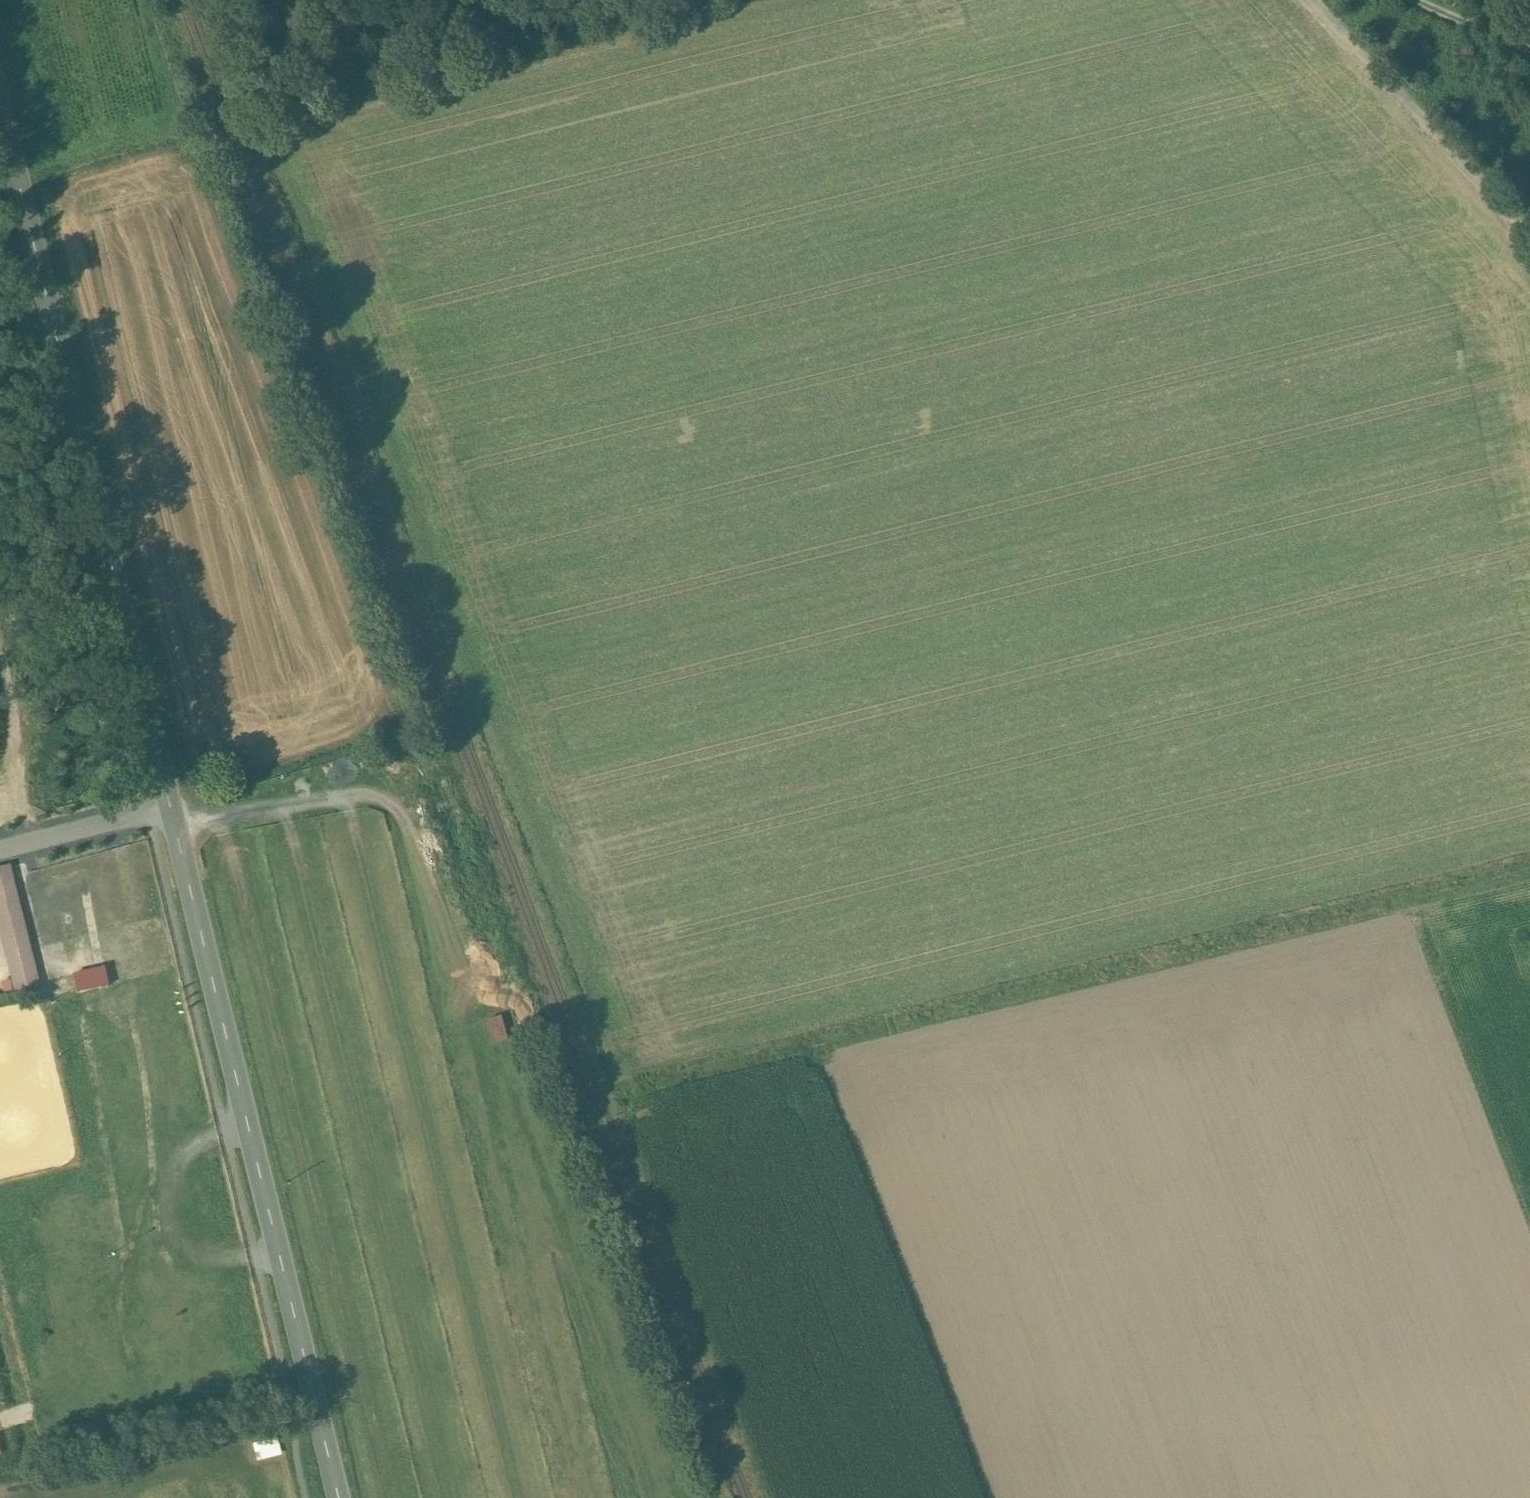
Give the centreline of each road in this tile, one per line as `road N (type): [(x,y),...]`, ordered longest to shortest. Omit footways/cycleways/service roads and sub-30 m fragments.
road 1 (tertiary): [(0,109),(339,1497)]
road 2 (track): [(1306,0),(1529,250)]
road 3 (track): [(1417,0),(1529,50)]

